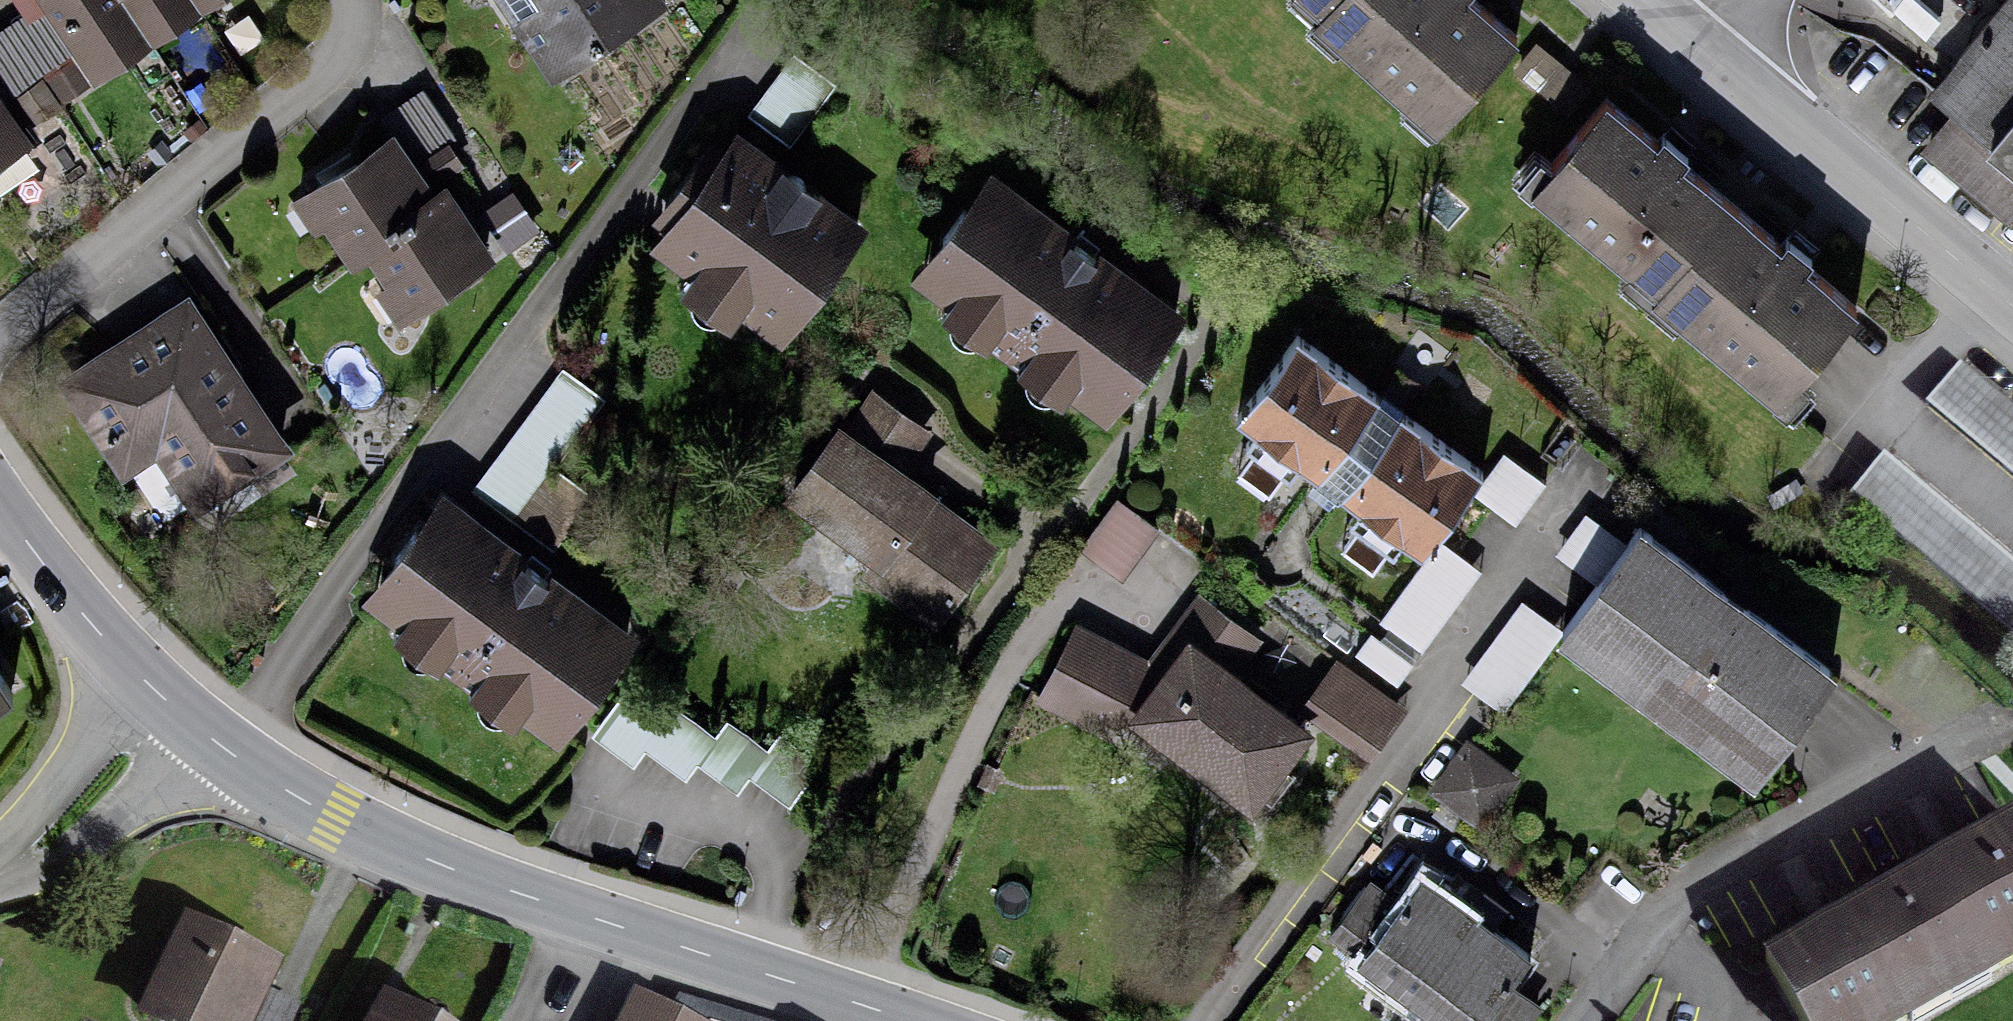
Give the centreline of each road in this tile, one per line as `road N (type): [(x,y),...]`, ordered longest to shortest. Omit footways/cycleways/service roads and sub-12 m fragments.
road 1 (tertiary): [(172,711),(216,755),(337,821),(897,1020)]
road 2 (unclassified): [(1637,0),(2012,314)]
road 3 (tertiary): [(0,501),(84,623),(172,711)]
road 4 (residential): [(0,867),(109,788),(172,711)]

